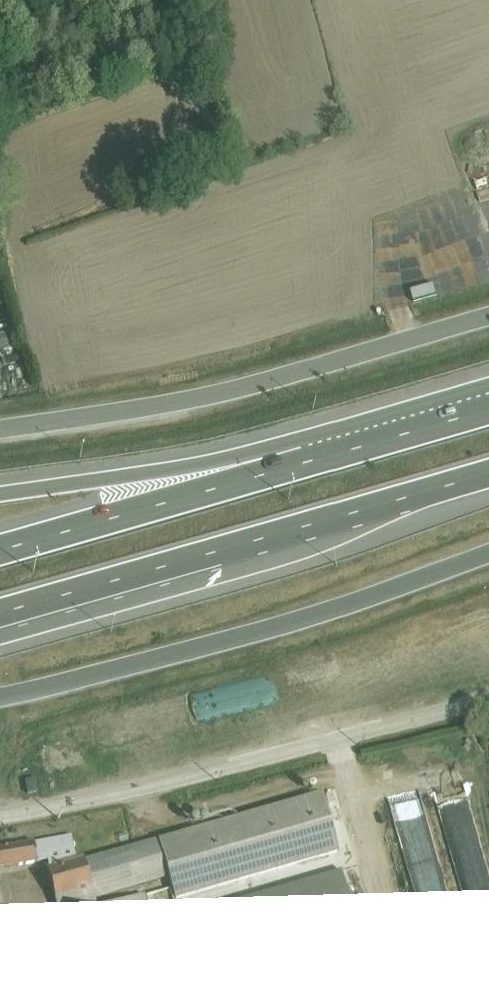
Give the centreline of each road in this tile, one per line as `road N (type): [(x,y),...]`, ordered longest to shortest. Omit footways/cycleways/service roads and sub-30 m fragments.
road 1 (tertiary): [(488,552),(326,614),(0,698)]
road 2 (motorway): [(0,613),(488,472)]
road 3 (tertiary): [(0,430),(186,401),(488,314)]
road 4 (residential): [(0,815),(488,706)]
road 5 (motorway): [(308,462),(0,550)]
road 6 (motorway): [(308,462),(228,461),(0,495)]
road 7 (motorway): [(488,408),(308,462)]

